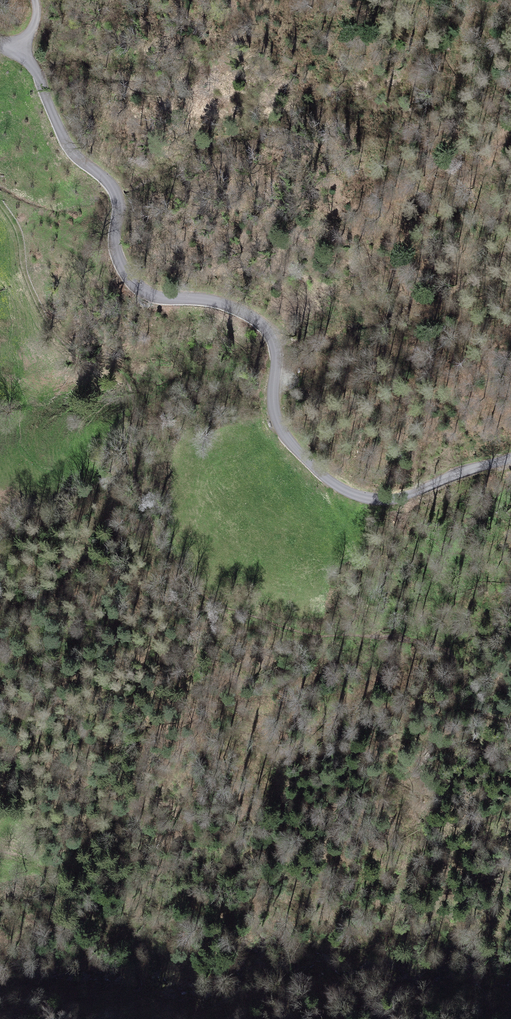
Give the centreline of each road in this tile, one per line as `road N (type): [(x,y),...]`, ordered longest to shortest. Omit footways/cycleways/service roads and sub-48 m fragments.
road 1 (unclassified): [(20,47),(70,150),(119,200),(116,248),(129,278),(158,299),(208,300),(267,327),(277,357),(279,427),(320,471),(357,496),(387,501),(510,457)]
road 2 (track): [(0,205),(20,236),(23,275),(55,334),(125,381),(131,399),(118,450),(122,468),(142,492),(171,558),(212,602),(314,637),(375,641)]
road 3 (track): [(0,854),(49,875),(83,909),(180,963)]

